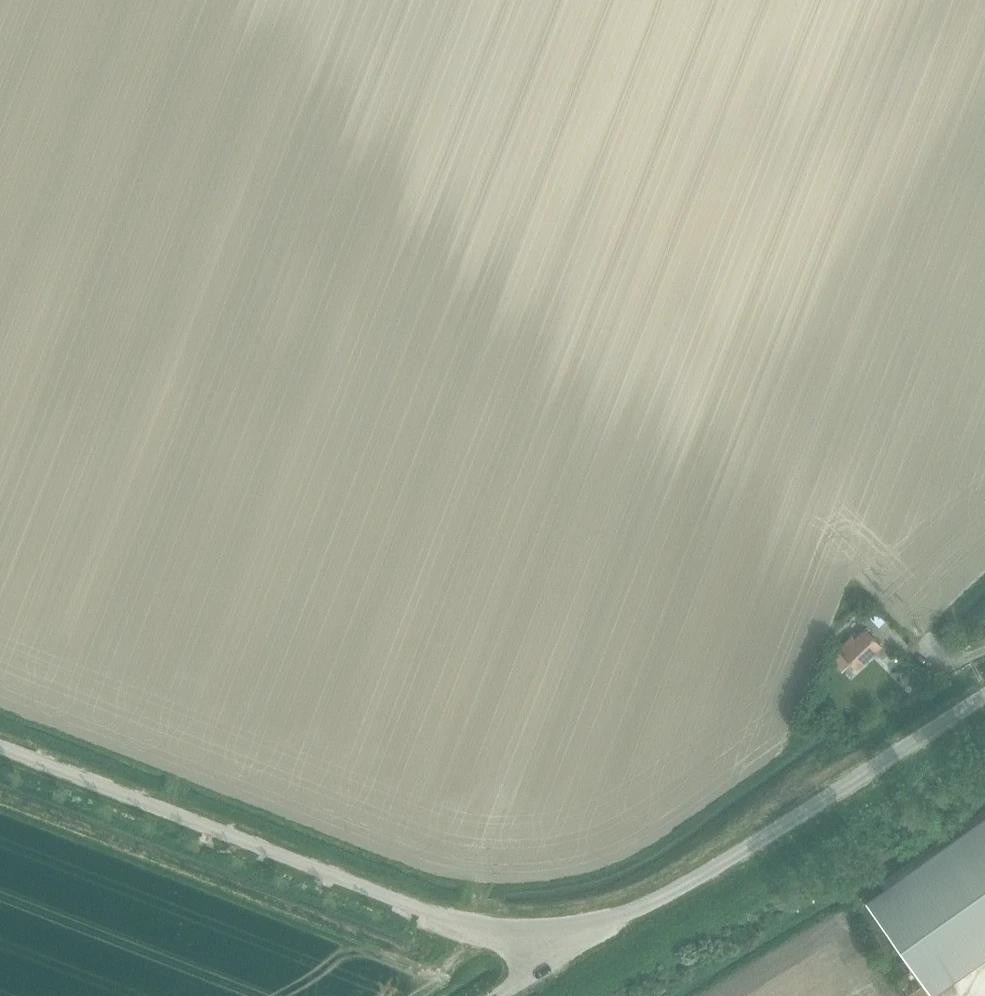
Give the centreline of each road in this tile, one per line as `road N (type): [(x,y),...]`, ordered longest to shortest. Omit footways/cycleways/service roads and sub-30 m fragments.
road 1 (tertiary): [(543,939),(475,929),(0,747)]
road 2 (tertiary): [(543,939),(663,894),(984,685)]

